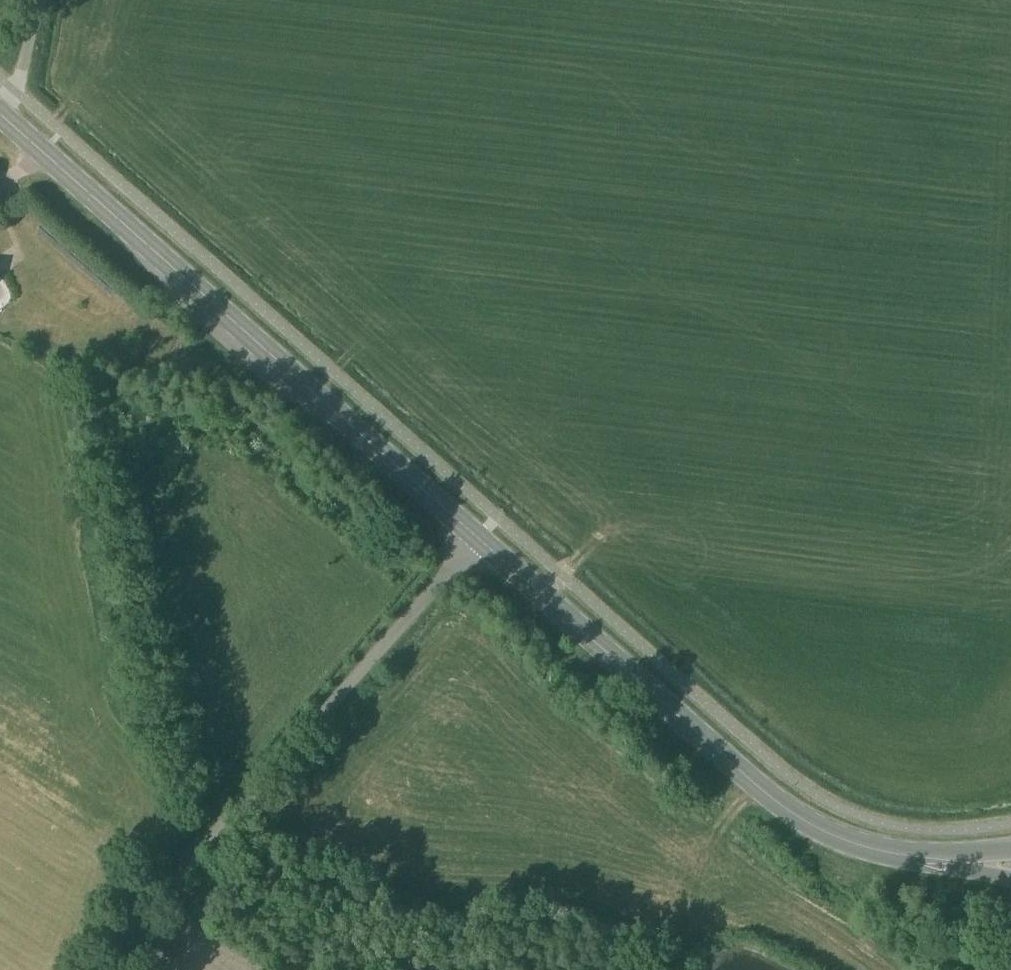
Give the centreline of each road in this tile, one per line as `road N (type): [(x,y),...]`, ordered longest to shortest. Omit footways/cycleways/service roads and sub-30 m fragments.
road 1 (secondary): [(480,541),(0,114)]
road 2 (secondary): [(1010,866),(895,855),(839,840),(794,815),(480,541)]
road 3 (unclassified): [(135,969),(202,852),(480,541)]

